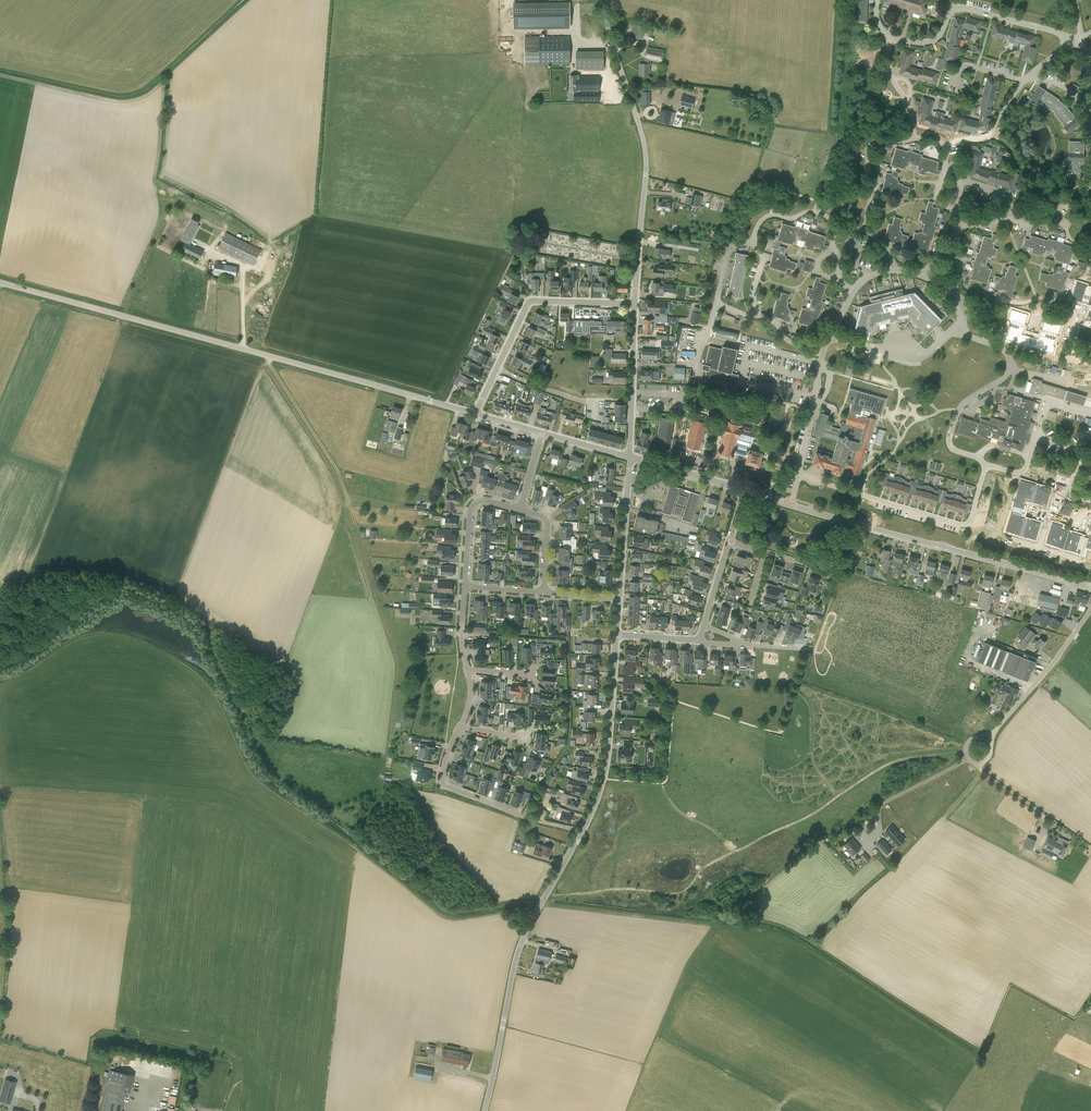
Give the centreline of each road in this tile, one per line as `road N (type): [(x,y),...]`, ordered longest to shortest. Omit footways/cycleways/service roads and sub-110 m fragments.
road 1 (tertiary): [(484,1110),(519,950),(602,779),(617,635)]
road 2 (tertiary): [(475,414),(0,282)]
road 3 (track): [(969,1050),(782,931),(542,903)]
road 4 (tertiary): [(1090,586),(790,504)]
road 5 (unclassified): [(601,0),(646,160),(635,304)]
road 6 (residential): [(798,474),(965,524),(985,467)]
road 7 (residential): [(475,414),(530,301),(635,304)]
road 8 (unclassified): [(1090,610),(991,735)]
road 9 (unclassified): [(635,304),(629,457)]
road 10 (residential): [(1090,266),(1048,308),(1003,300),(963,307)]
road 11 (residential): [(519,815),(445,787),(443,767),(460,727)]
road 12 (tertiary): [(619,599),(629,457)]
road 13 (residential): [(832,337),(920,354),(962,328)]
road 14 (residential): [(825,344),(821,362),(830,378),(798,474)]
road 15 (residential): [(1008,389),(958,411),(949,438),(954,450),(985,467)]
road 16 (residential): [(466,586),(471,509),(487,501),(521,509)]
road 17 (residential): [(865,228),(874,186),(870,150),(916,137)]

